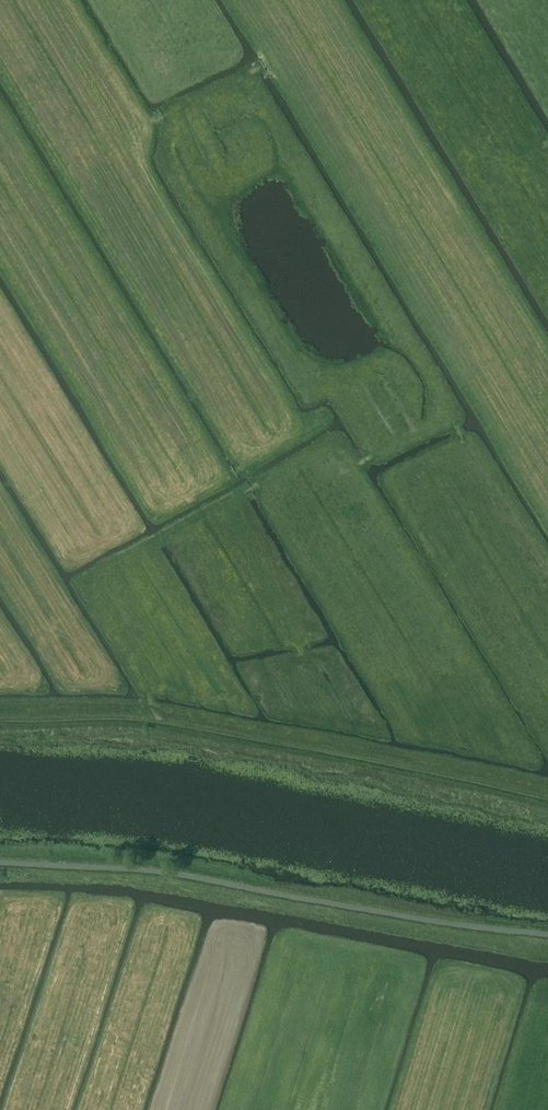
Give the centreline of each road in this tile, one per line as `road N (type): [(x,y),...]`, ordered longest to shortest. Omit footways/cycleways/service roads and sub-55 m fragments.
road 1 (track): [(250,72),(547,578)]
road 2 (track): [(547,791),(219,725),(0,712)]
road 3 (track): [(458,420),(361,467),(271,477),(96,578),(151,684),(152,716)]
road 4 (track): [(269,0),(276,54),(250,72),(141,122),(124,92)]

